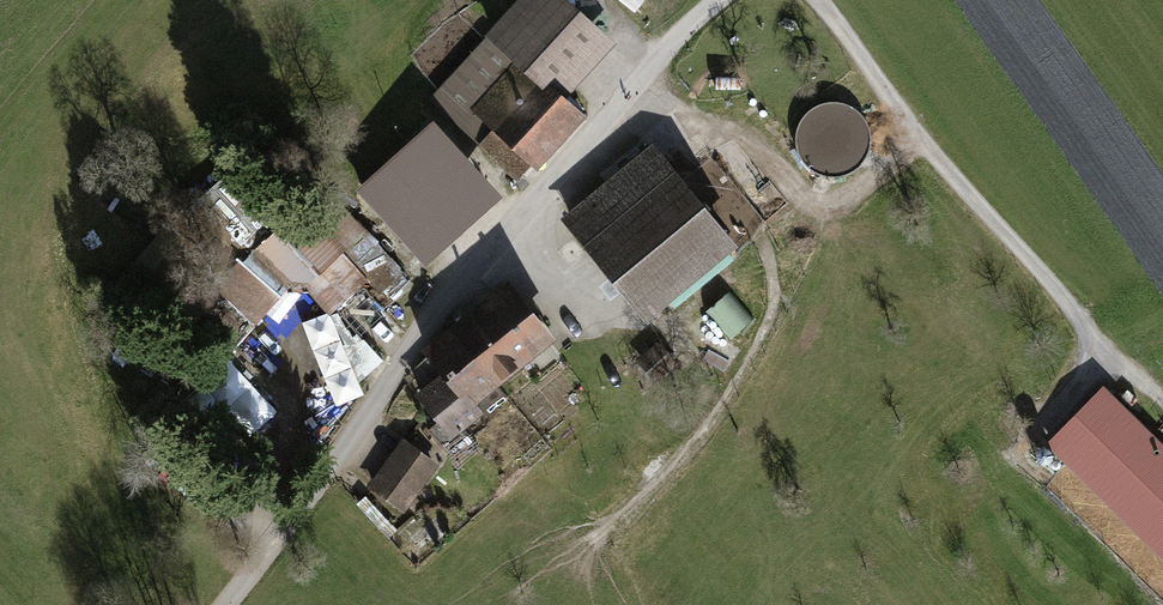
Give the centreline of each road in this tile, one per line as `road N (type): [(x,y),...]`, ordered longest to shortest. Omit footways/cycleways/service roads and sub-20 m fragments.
road 1 (unclassified): [(226,604),(474,266),(717,0)]
road 2 (track): [(816,0),(900,115),(1162,402)]

